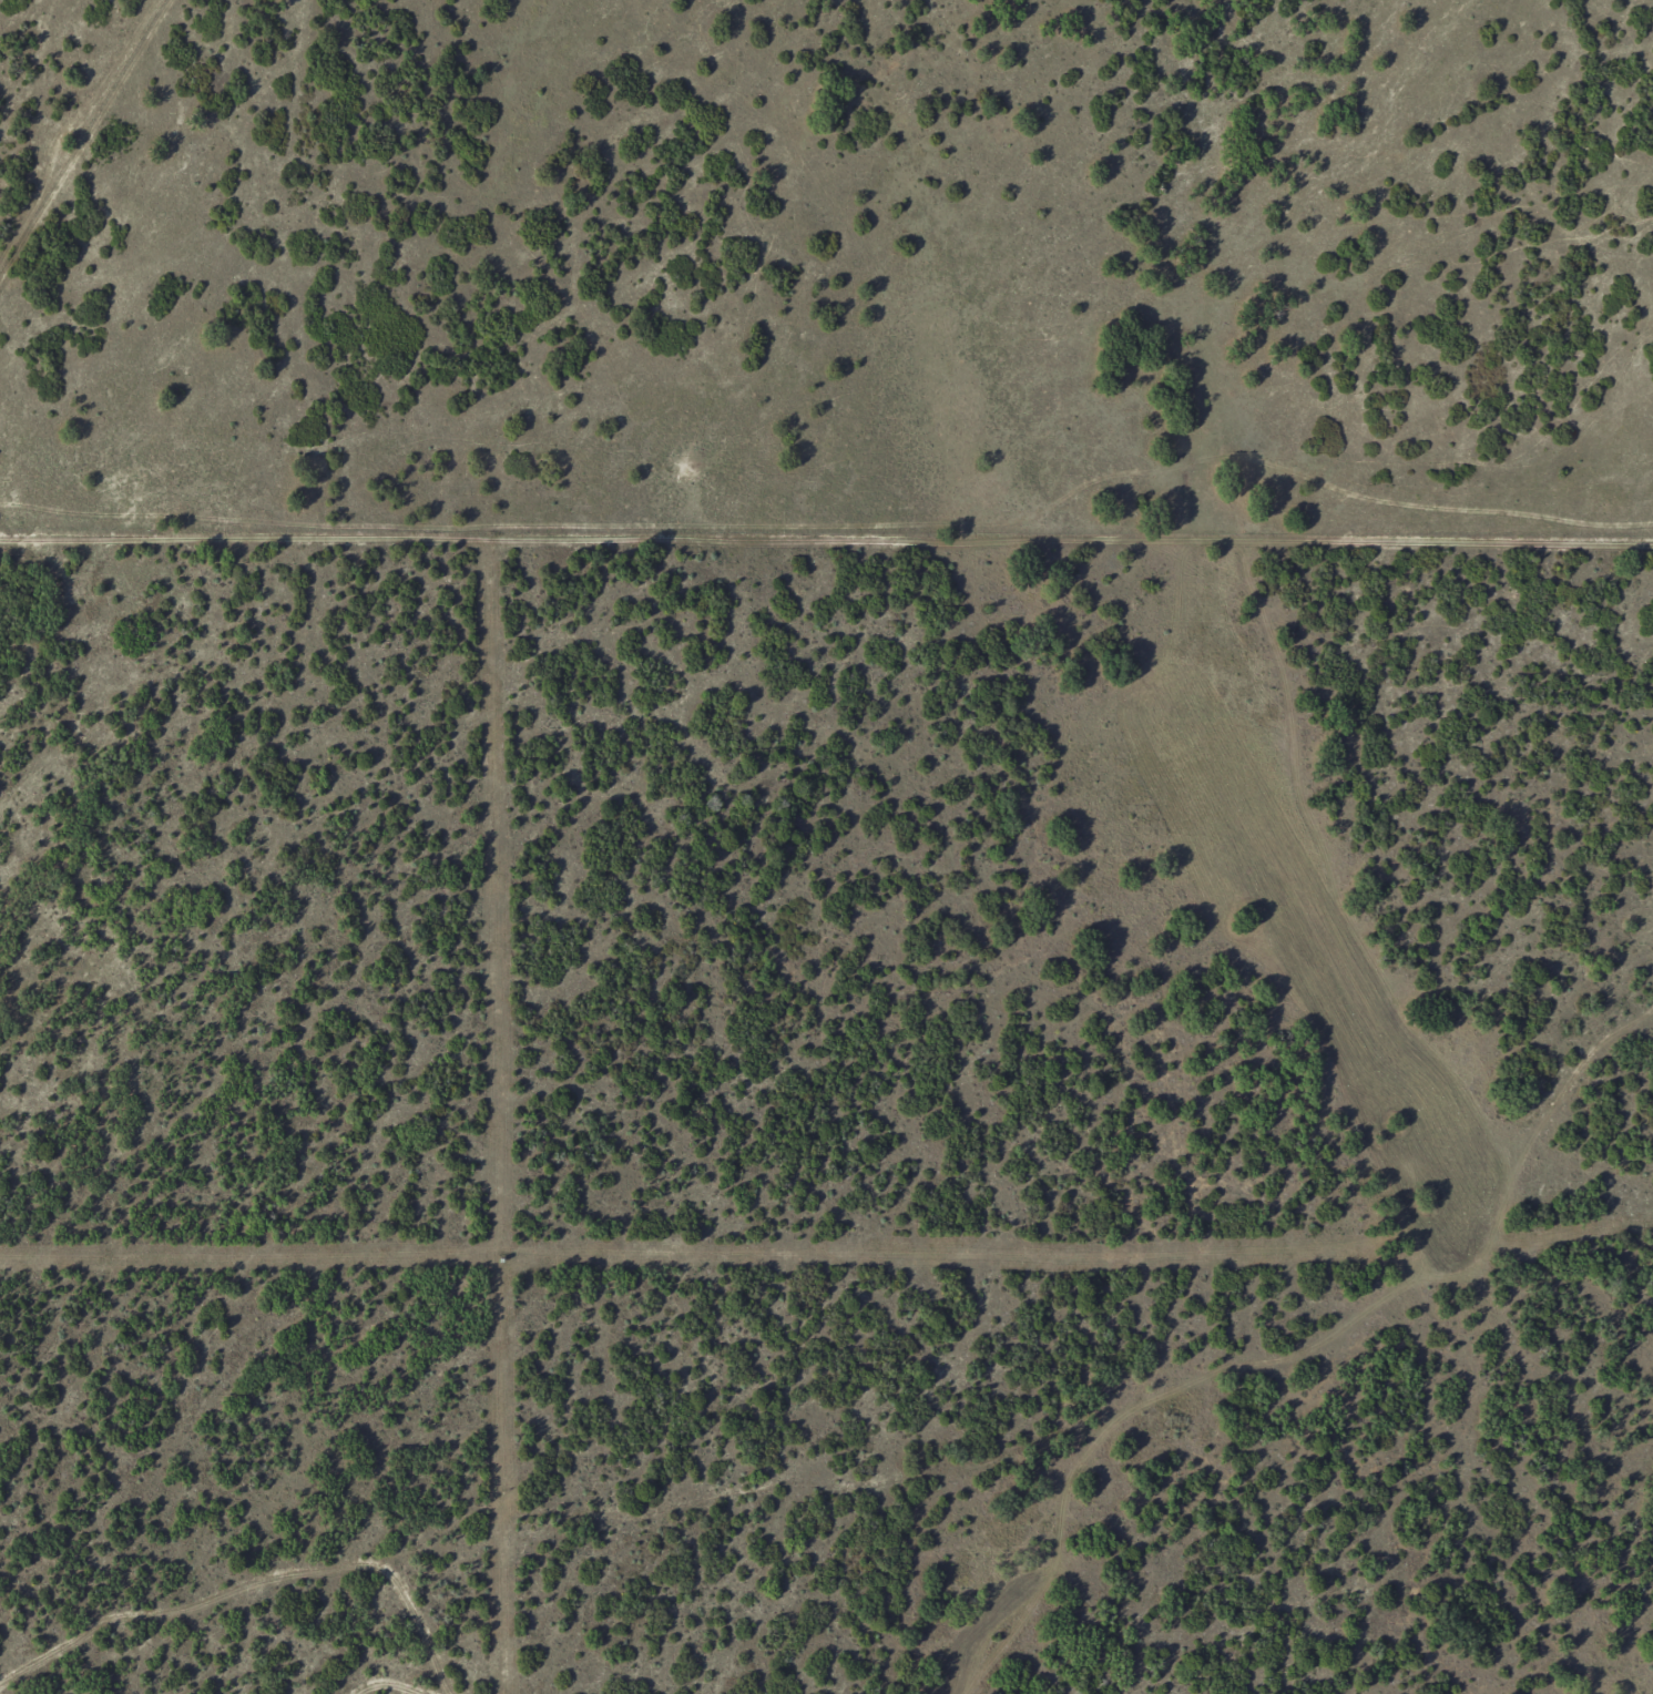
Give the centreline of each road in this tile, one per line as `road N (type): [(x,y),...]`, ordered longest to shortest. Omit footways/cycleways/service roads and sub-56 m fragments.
road 1 (residential): [(0,1630),(303,1604),(385,1654),(392,1693)]

